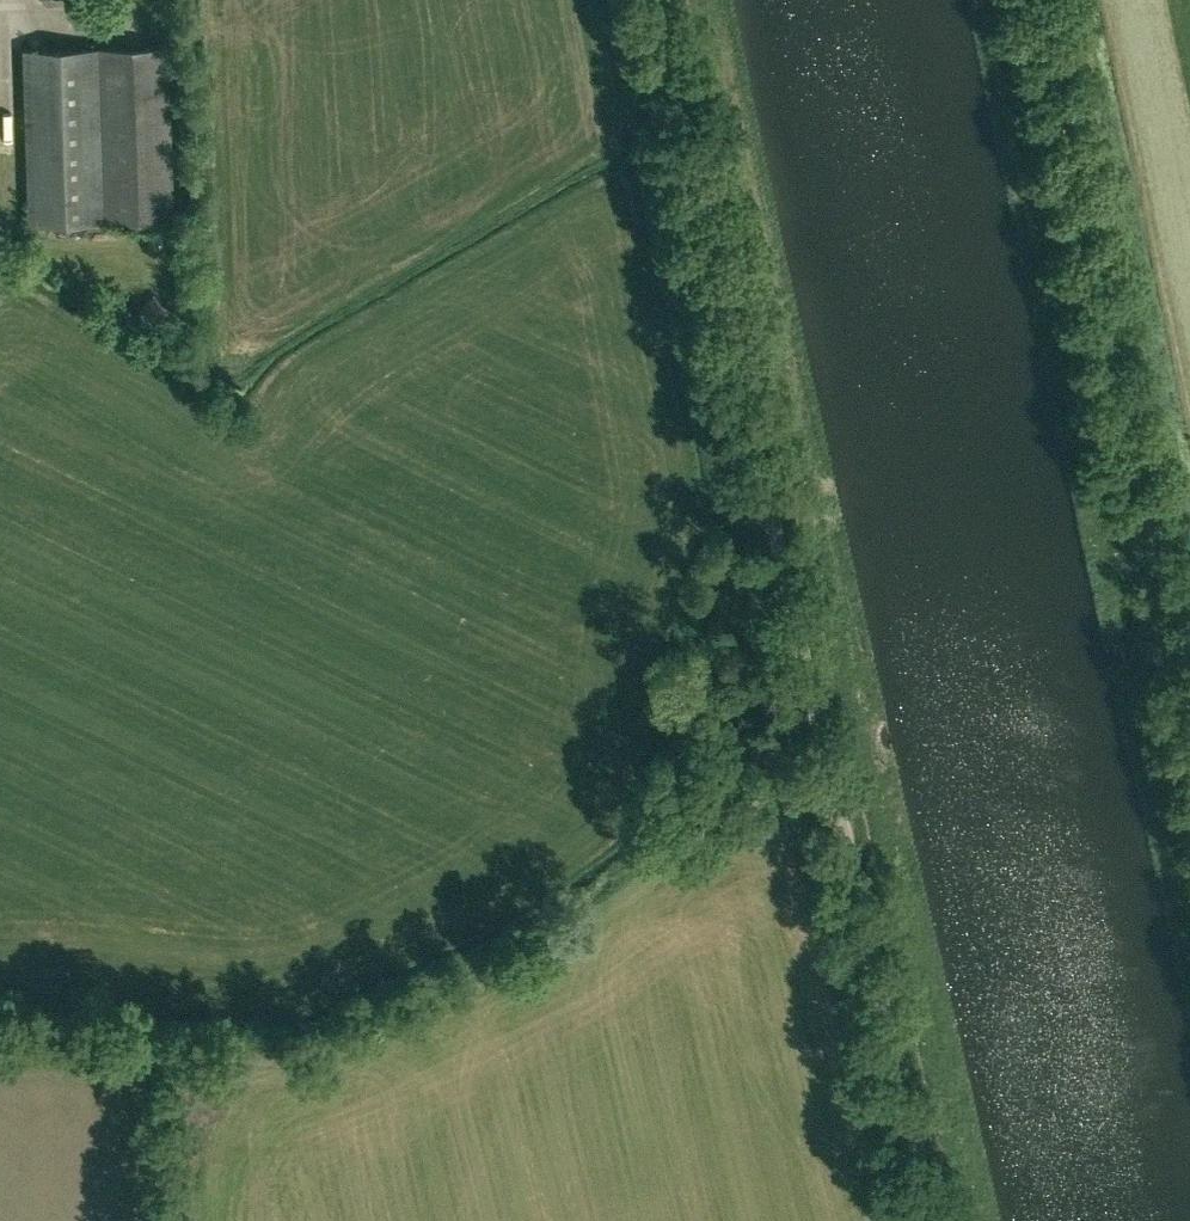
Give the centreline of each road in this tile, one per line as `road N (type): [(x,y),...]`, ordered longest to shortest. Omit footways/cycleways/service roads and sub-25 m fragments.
road 1 (unclassified): [(934,1220),(666,0)]
road 2 (track): [(1061,0),(1189,578)]

